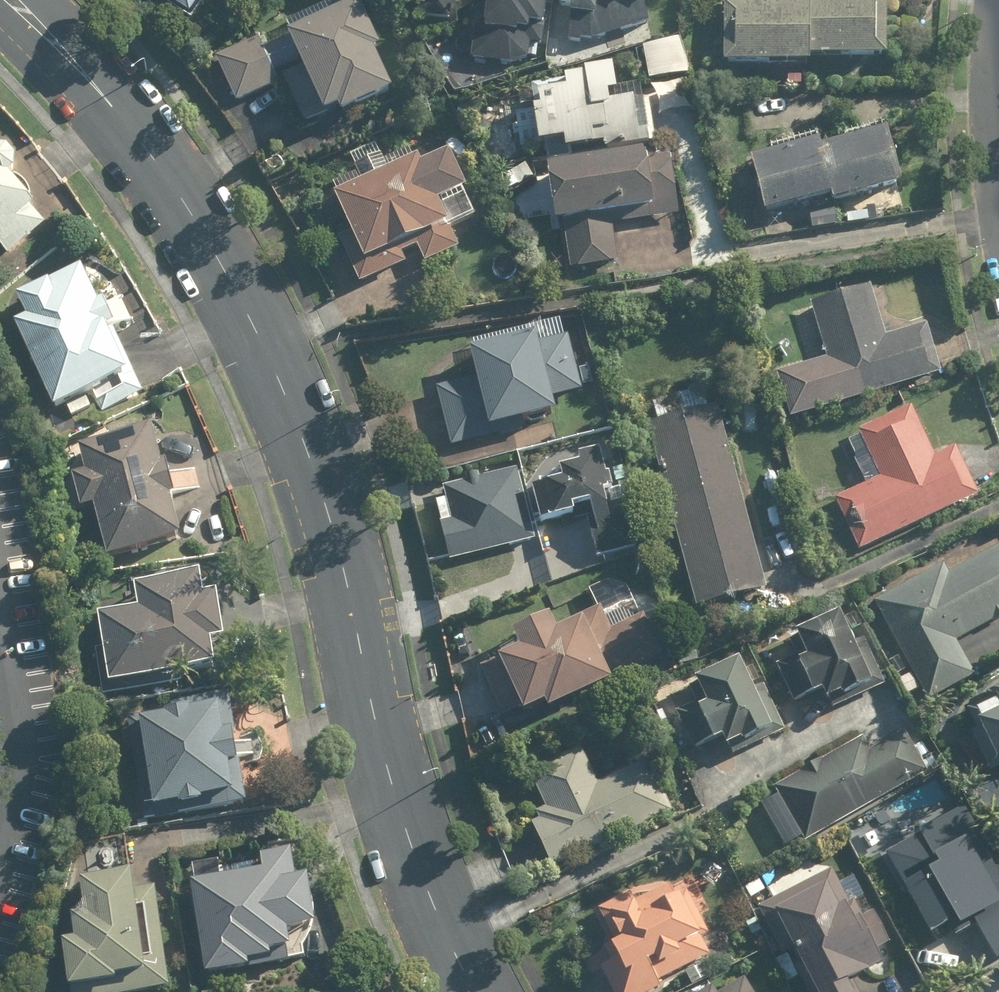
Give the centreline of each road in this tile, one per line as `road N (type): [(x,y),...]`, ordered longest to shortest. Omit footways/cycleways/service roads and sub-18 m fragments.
road 1 (secondary): [(477,991),(410,838),(329,514),(266,347),(189,208),(146,147),(14,0)]

